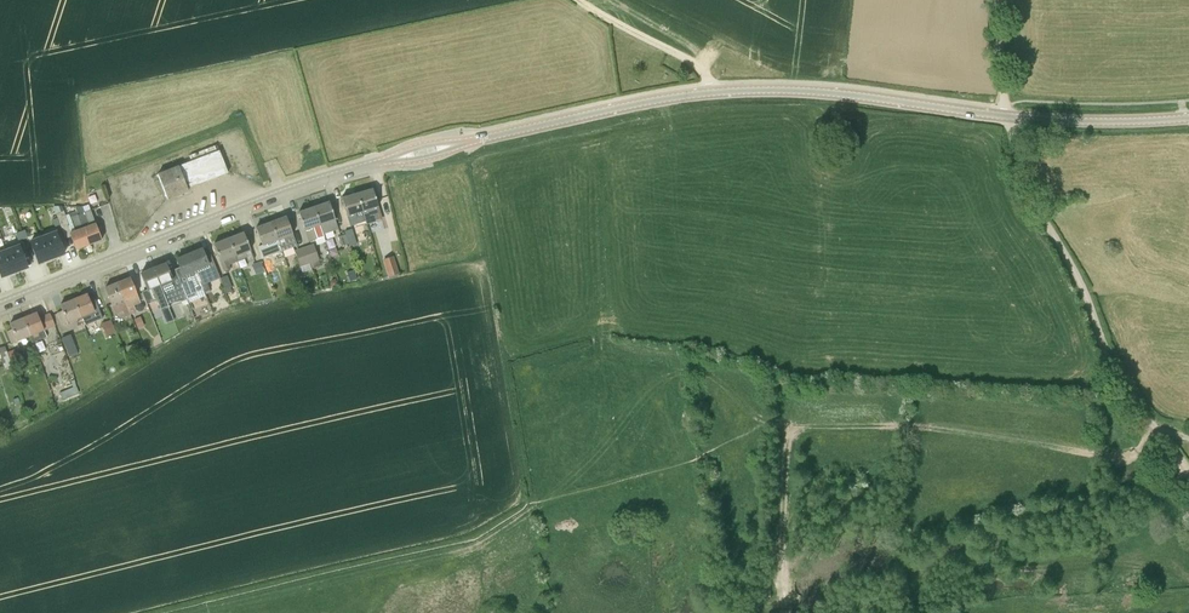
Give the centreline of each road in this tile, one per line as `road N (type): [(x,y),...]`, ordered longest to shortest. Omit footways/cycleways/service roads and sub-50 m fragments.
road 1 (tertiary): [(463,143),(659,99),(739,90),(841,93),(1011,117)]
road 2 (tertiary): [(0,305),(249,205),(378,163)]
road 3 (unclassified): [(1011,117),(1024,185),(1080,281),(1110,362),(1188,472)]
road 4 (tertiary): [(1011,117),(1188,118)]
road 5 (track): [(709,93),(701,69),(577,0)]

